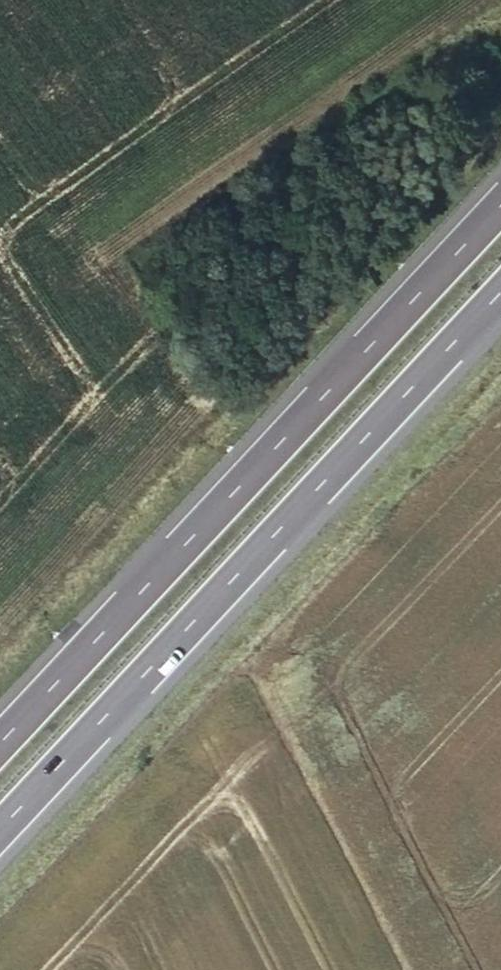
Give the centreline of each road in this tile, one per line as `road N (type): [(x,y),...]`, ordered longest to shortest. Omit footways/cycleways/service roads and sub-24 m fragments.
road 1 (motorway): [(0,830),(500,294)]
road 2 (motorway): [(500,210),(0,743)]

